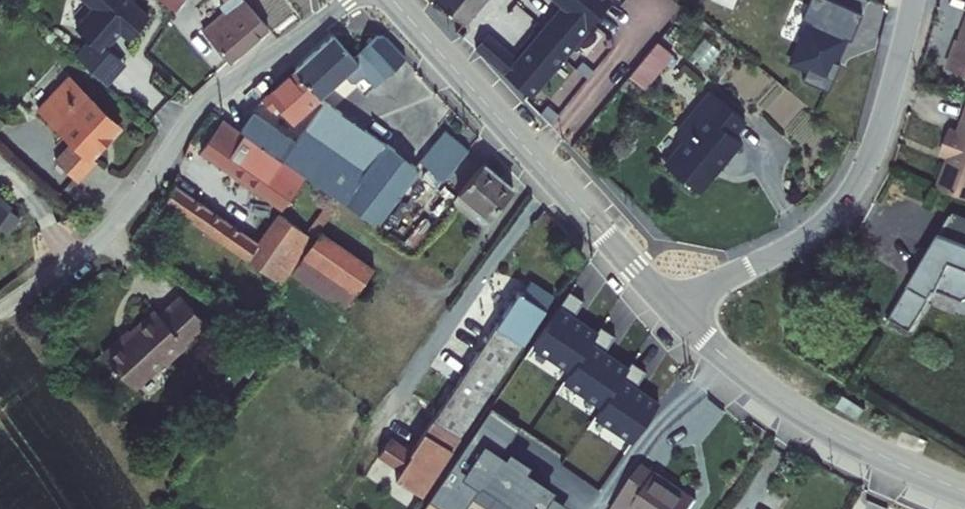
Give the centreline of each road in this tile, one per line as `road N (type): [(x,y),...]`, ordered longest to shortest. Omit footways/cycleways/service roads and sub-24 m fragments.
road 1 (residential): [(347,0),(202,104),(112,225),(5,309)]
road 2 (tertiary): [(392,0),(676,315)]
road 3 (residential): [(913,0),(873,154),(840,206),(793,246),(717,283),(676,315)]
road 4 (tertiary): [(676,315),(773,396),(964,492)]

